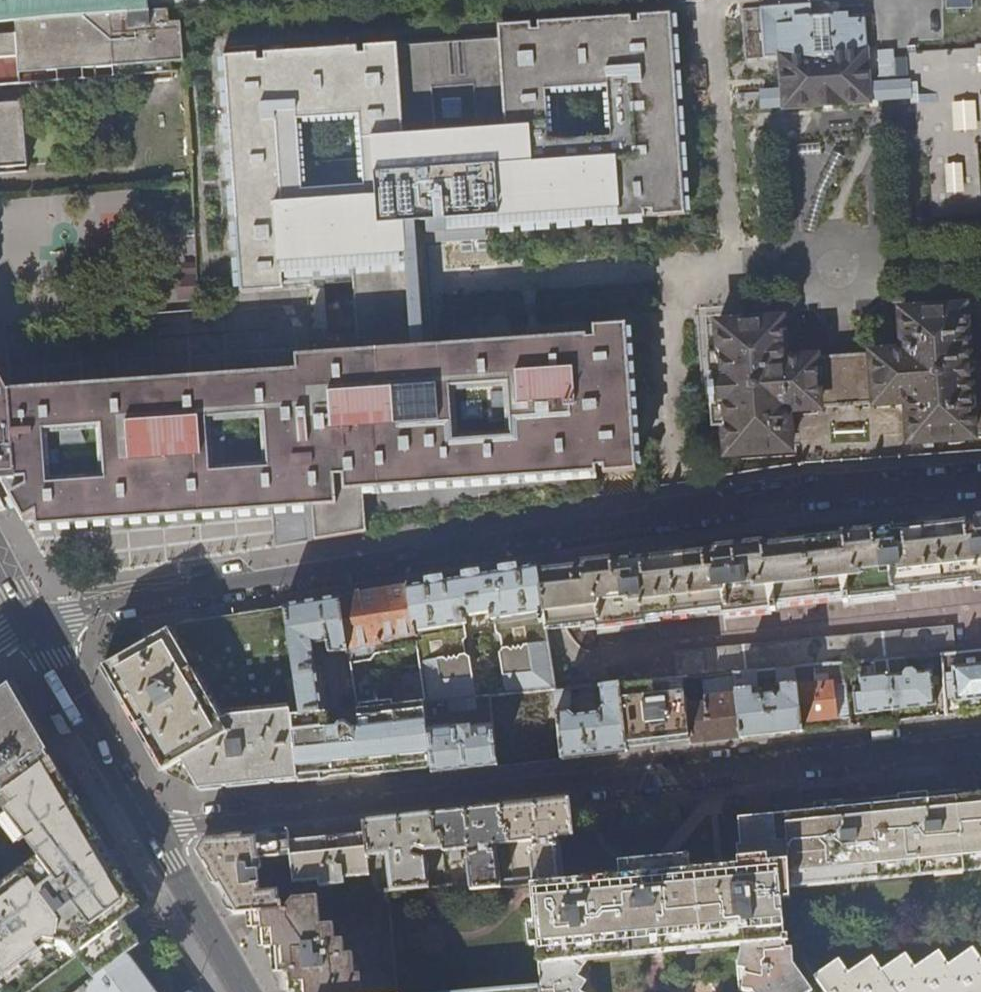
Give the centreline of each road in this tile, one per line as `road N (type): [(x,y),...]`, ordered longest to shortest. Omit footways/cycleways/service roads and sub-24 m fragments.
road 1 (residential): [(980,481),(811,492),(35,622)]
road 2 (residential): [(153,831),(980,741)]
road 3 (residential): [(153,831),(35,622)]
road 4 (residential): [(246,991),(153,831)]

